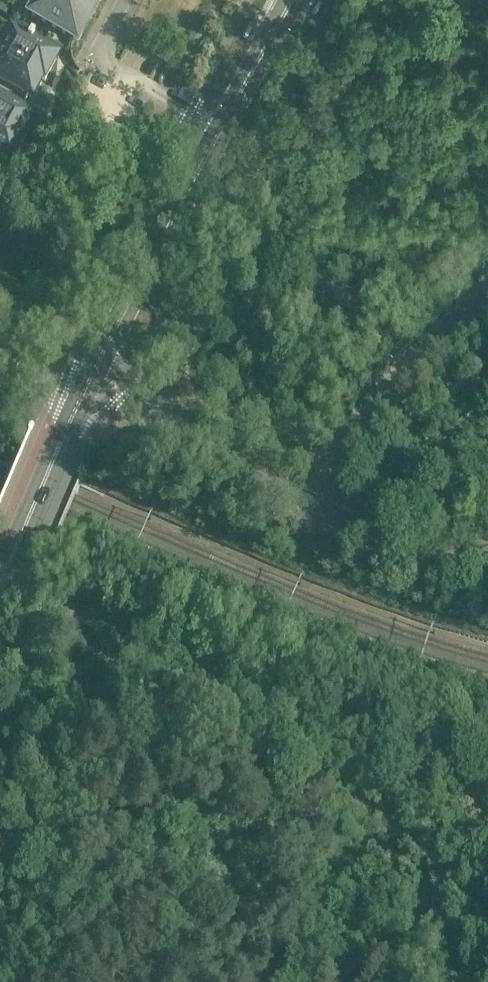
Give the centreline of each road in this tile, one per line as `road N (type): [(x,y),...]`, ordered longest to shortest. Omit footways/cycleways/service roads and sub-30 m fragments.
road 1 (secondary): [(87,384),(294,0)]
road 2 (unclassified): [(313,510),(220,466),(152,415),(87,384)]
road 3 (secondary): [(0,584),(75,408)]
road 4 (unclassified): [(313,510),(487,576)]

